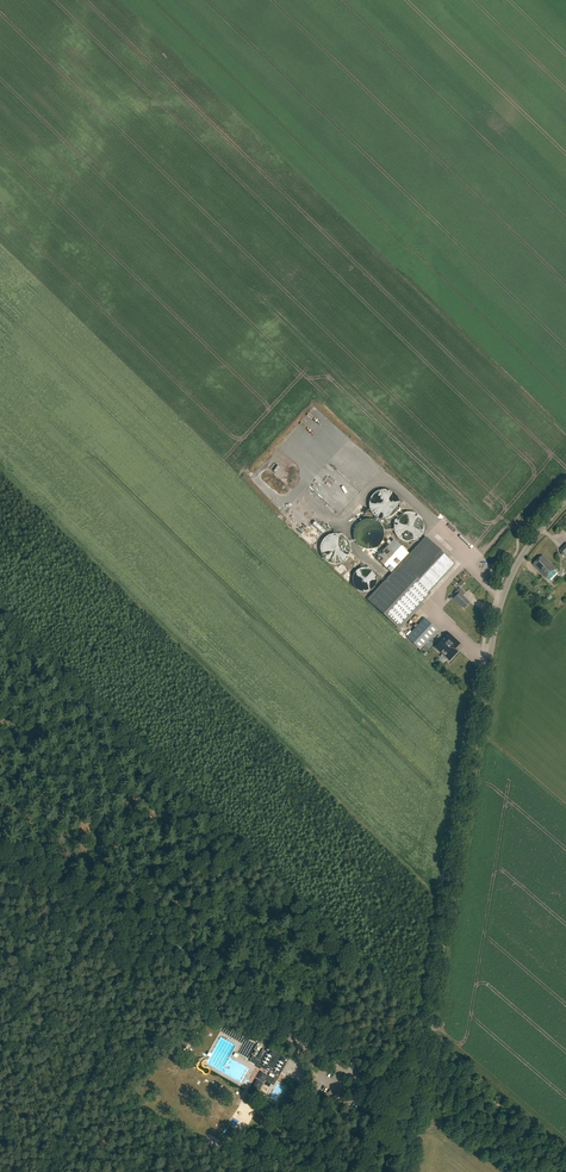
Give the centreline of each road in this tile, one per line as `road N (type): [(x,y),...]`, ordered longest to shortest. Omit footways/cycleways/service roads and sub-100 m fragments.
road 1 (tertiary): [(421,1078),(490,650),(521,559),(565,501)]
road 2 (unclassified): [(421,1078),(0,844)]
road 3 (track): [(79,1094),(155,919)]

